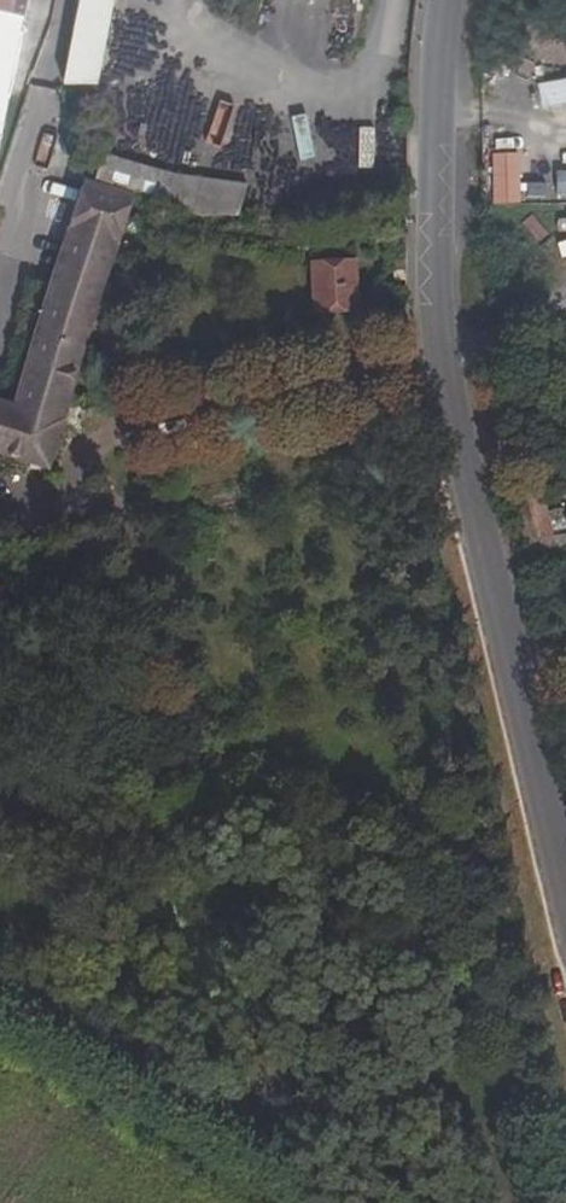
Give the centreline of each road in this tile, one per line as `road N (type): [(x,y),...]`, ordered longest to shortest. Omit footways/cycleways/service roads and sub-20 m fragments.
road 1 (tertiary): [(565,905),(490,595),(443,339)]
road 2 (tertiary): [(443,339),(447,0)]
road 3 (residential): [(443,339),(565,296)]

